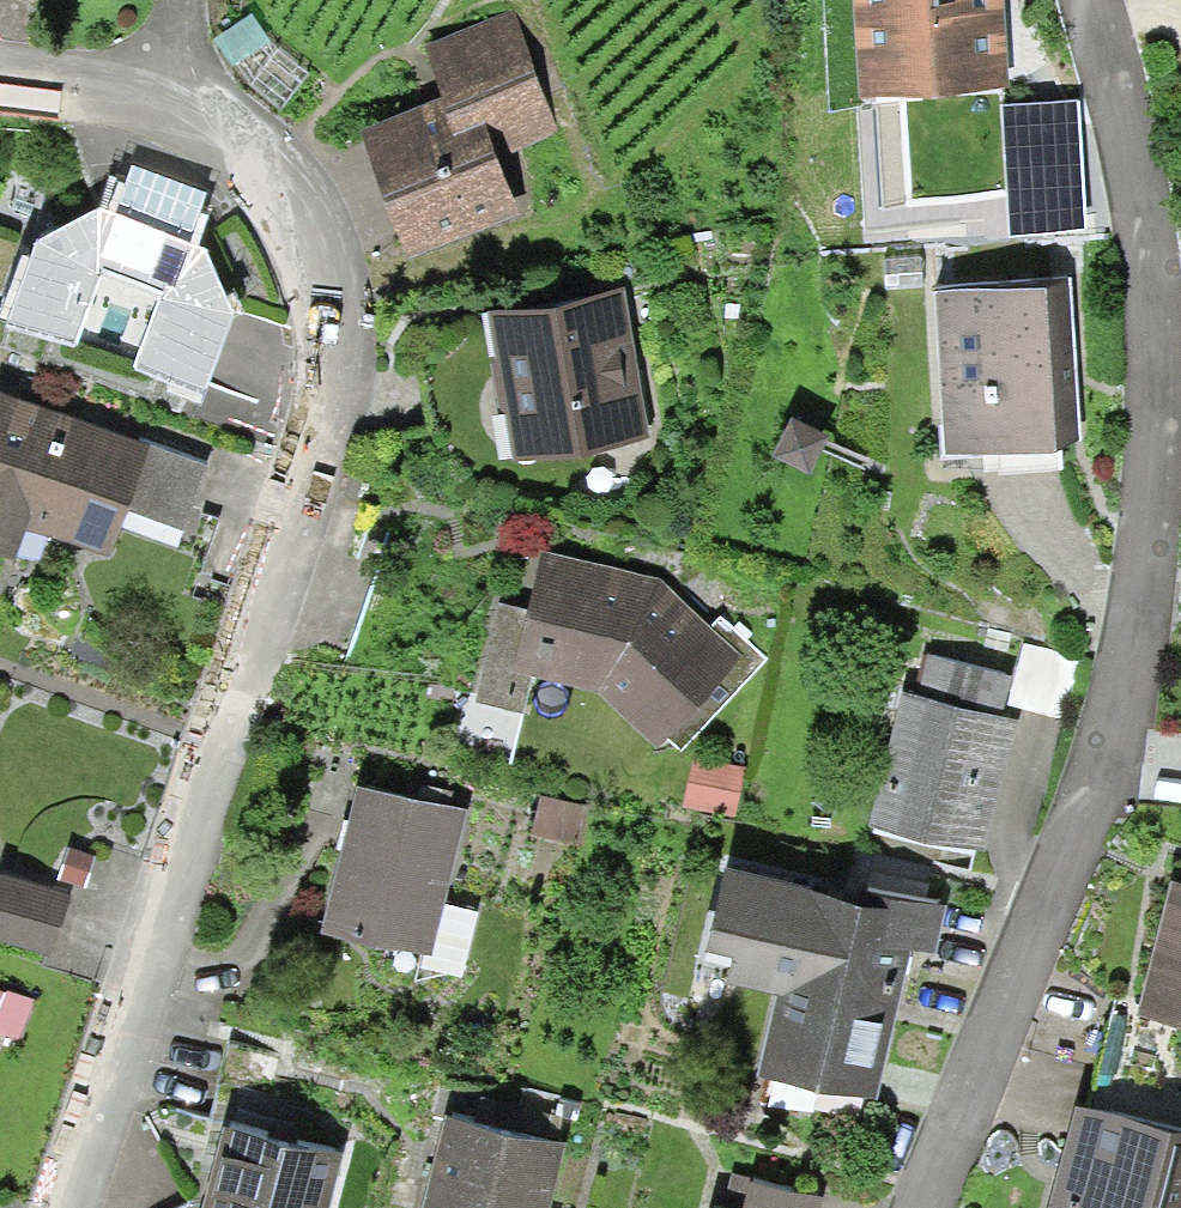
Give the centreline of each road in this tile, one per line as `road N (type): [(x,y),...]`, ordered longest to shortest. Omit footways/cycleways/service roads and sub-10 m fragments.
road 1 (residential): [(73,1207),(244,671),(318,468),(340,372),(333,293),(314,234),(267,174),(168,106),(0,85)]
road 2 (residential): [(934,1207),(1132,661),(1150,559),(1165,370),(1136,138),(1094,0)]

